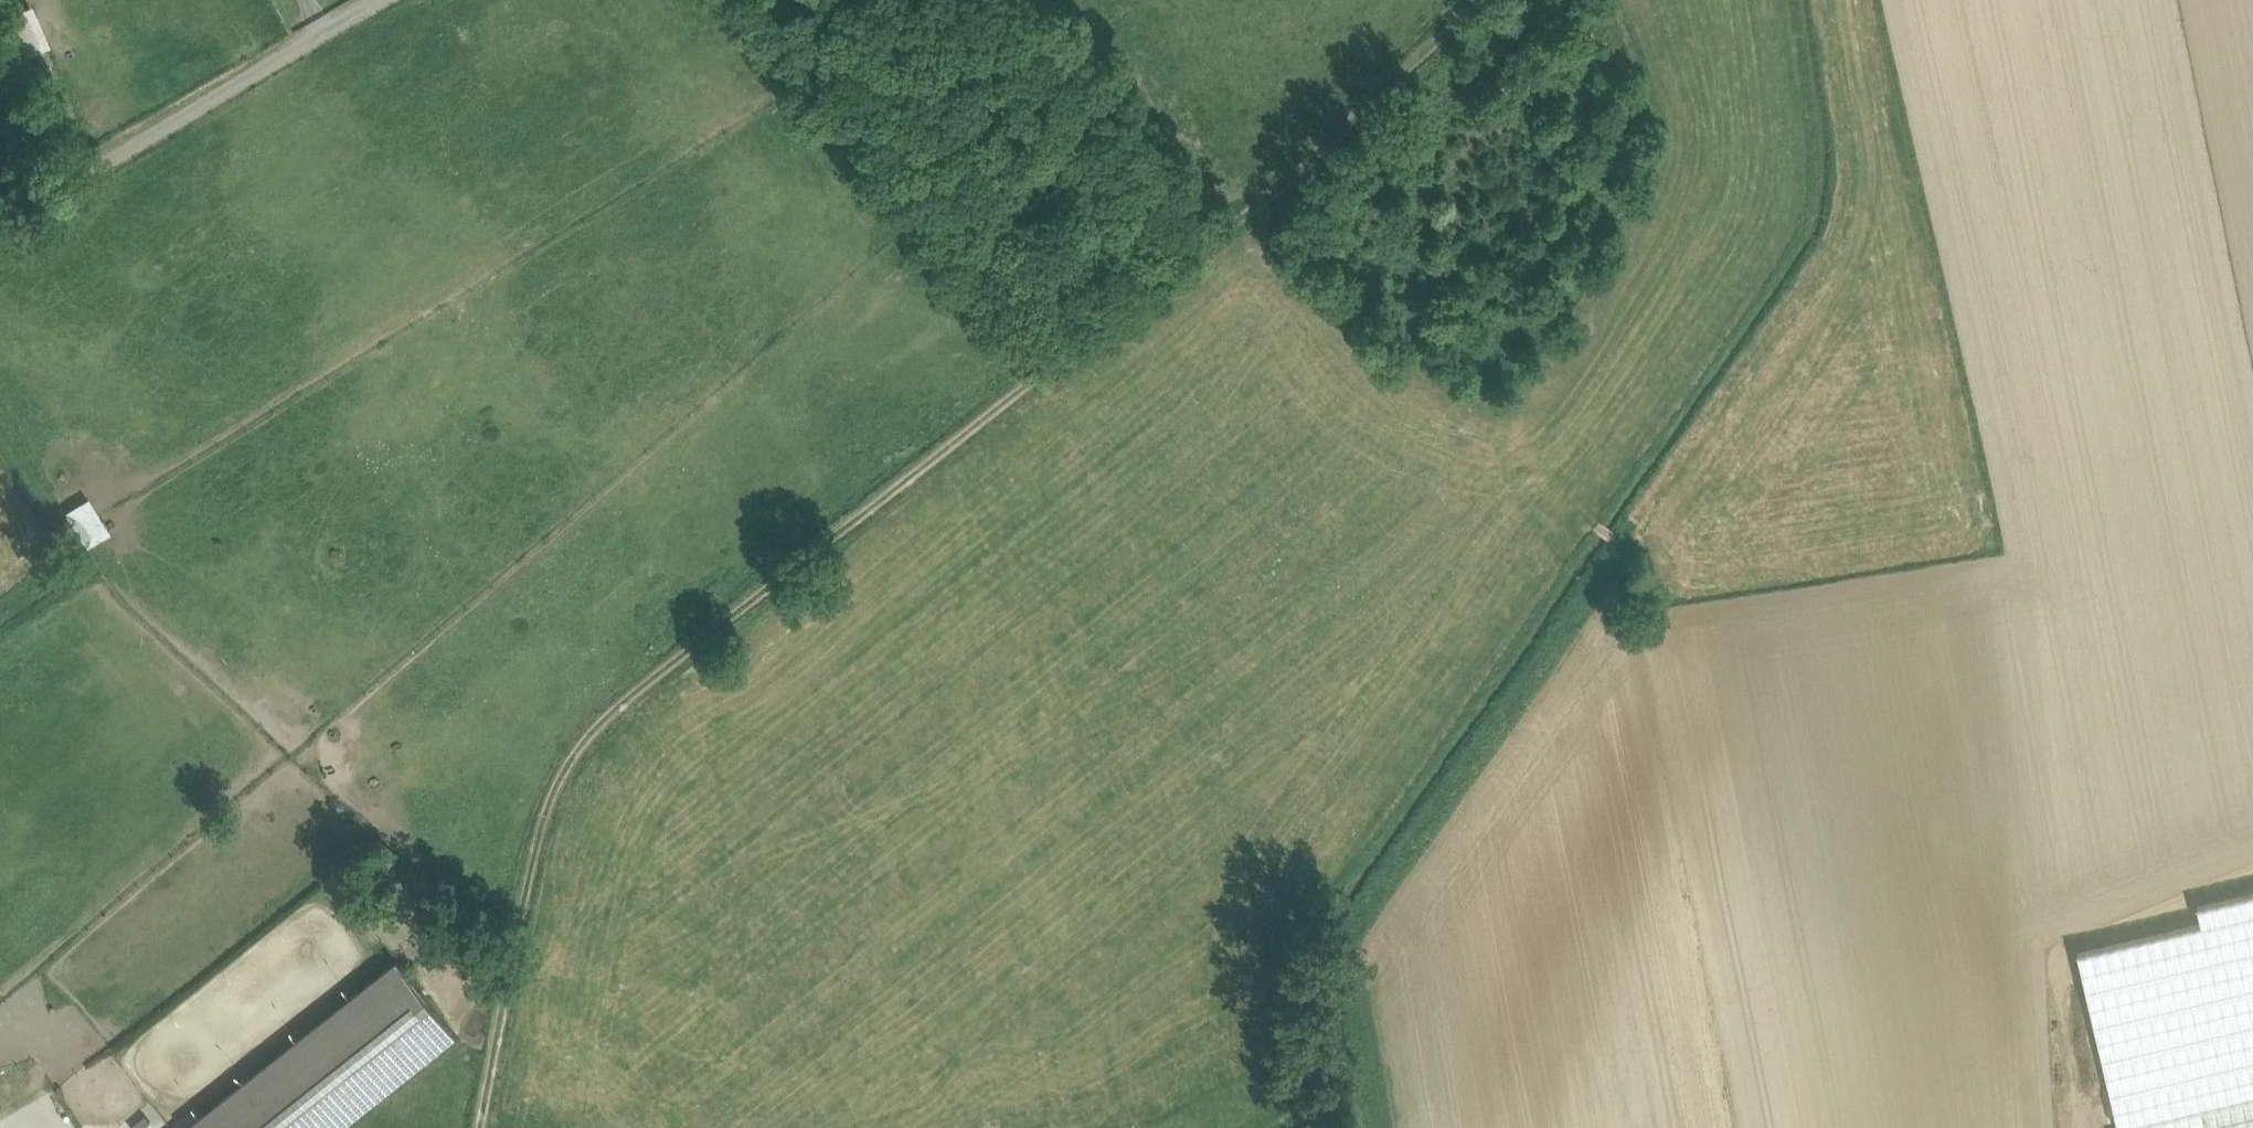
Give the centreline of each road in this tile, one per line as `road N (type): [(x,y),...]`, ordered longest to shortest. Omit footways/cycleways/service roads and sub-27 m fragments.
road 1 (track): [(1472,0),(1060,374),(918,477),(595,738),(561,789),(488,1127)]
road 2 (unclassified): [(0,214),(384,0)]

